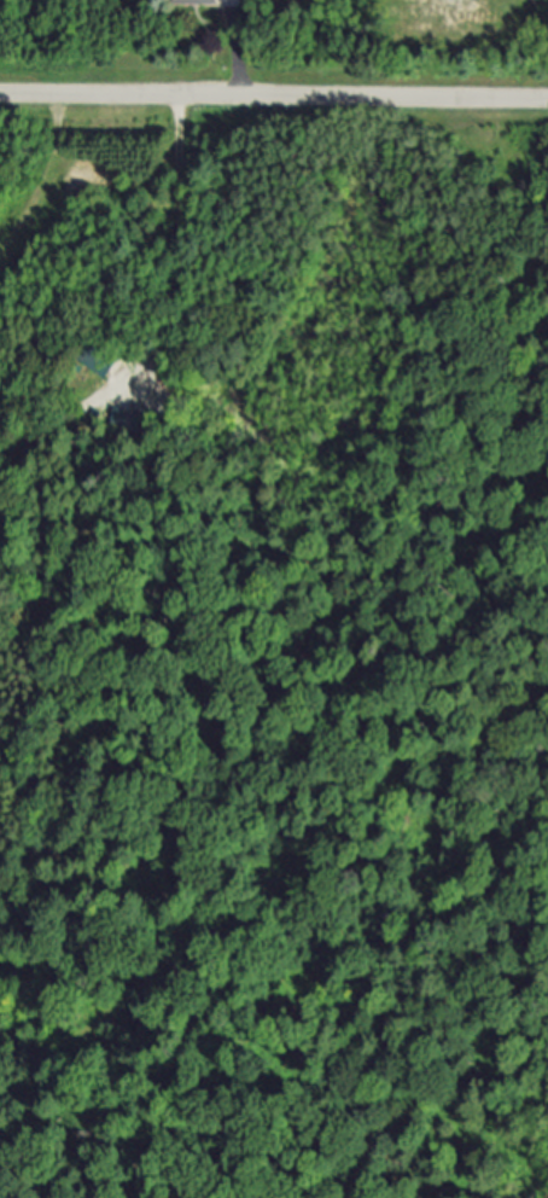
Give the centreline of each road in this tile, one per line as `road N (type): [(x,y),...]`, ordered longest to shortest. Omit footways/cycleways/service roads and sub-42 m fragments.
road 1 (residential): [(547,100),(0,96)]

